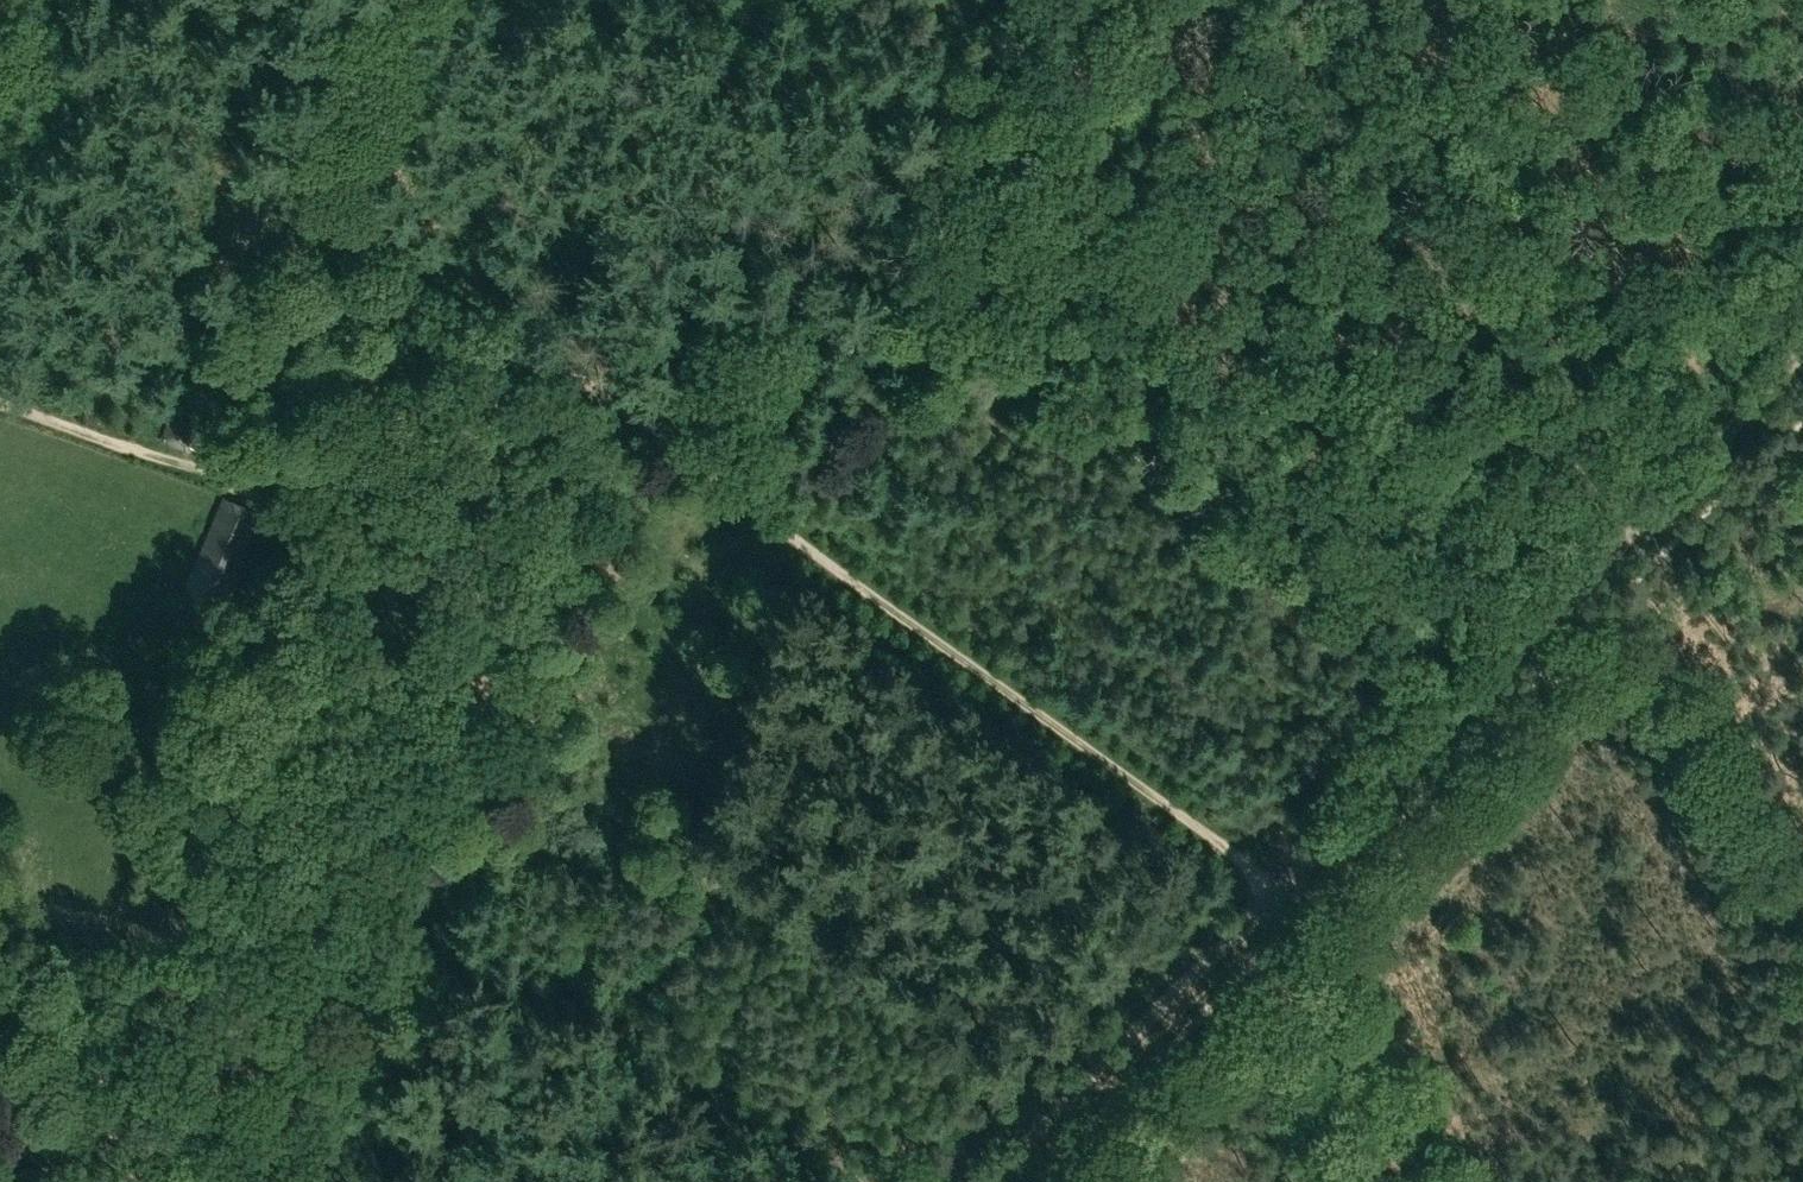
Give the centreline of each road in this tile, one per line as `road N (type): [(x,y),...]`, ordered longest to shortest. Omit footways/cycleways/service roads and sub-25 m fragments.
road 1 (track): [(1011,1181),(1802,359)]

